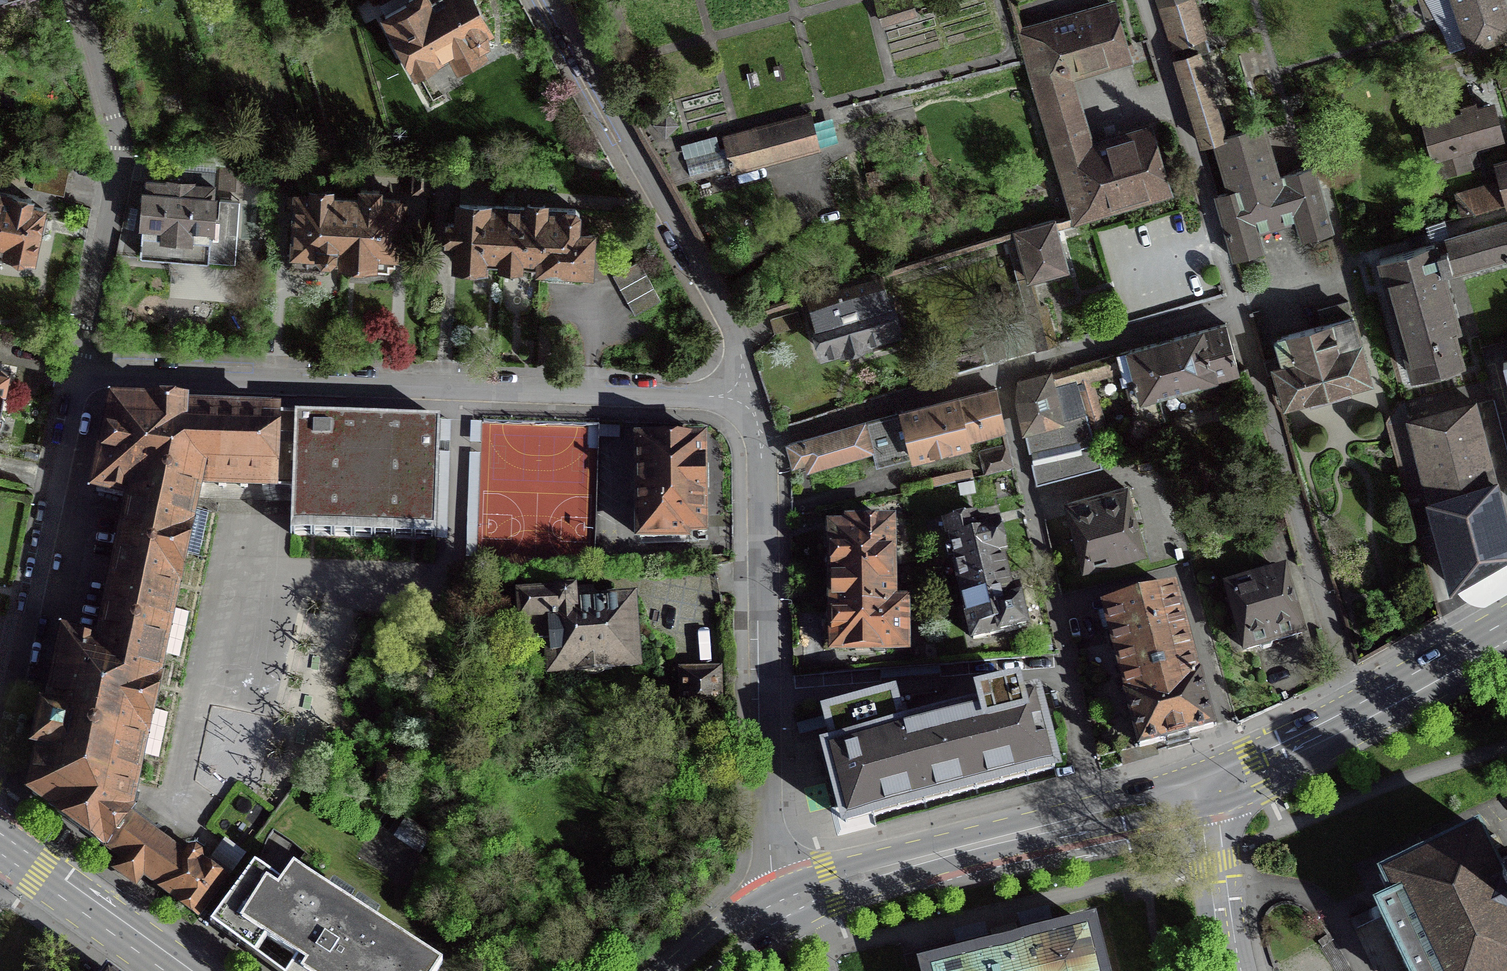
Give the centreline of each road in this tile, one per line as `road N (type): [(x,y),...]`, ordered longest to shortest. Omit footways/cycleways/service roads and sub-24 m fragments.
road 1 (residential): [(80,374),(750,399)]
road 2 (residential): [(789,903),(771,868),(761,440)]
road 3 (residential): [(1098,820),(1001,373)]
road 4 (residential): [(750,399),(732,327),(551,0)]
road 5 (residential): [(1364,725),(1238,306)]
road 6 (residential): [(79,0),(120,159),(80,374)]
road 7 (residential): [(0,732),(80,374)]
road 8 (residential): [(1238,306),(1142,0)]
road 9 (primary): [(789,903),(879,872),(1098,820)]
road 10 (residential): [(761,440),(1001,373)]
road 11 (residential): [(1001,373),(1238,306)]
road 12 (primary): [(0,843),(179,970)]
road 13 (residential): [(1238,970),(1221,857),(1221,794)]
road 14 (primary): [(1364,725),(1506,643)]
road 15 (primary): [(1221,794),(1364,725)]
road 16 (primary): [(1098,820),(1221,794)]

